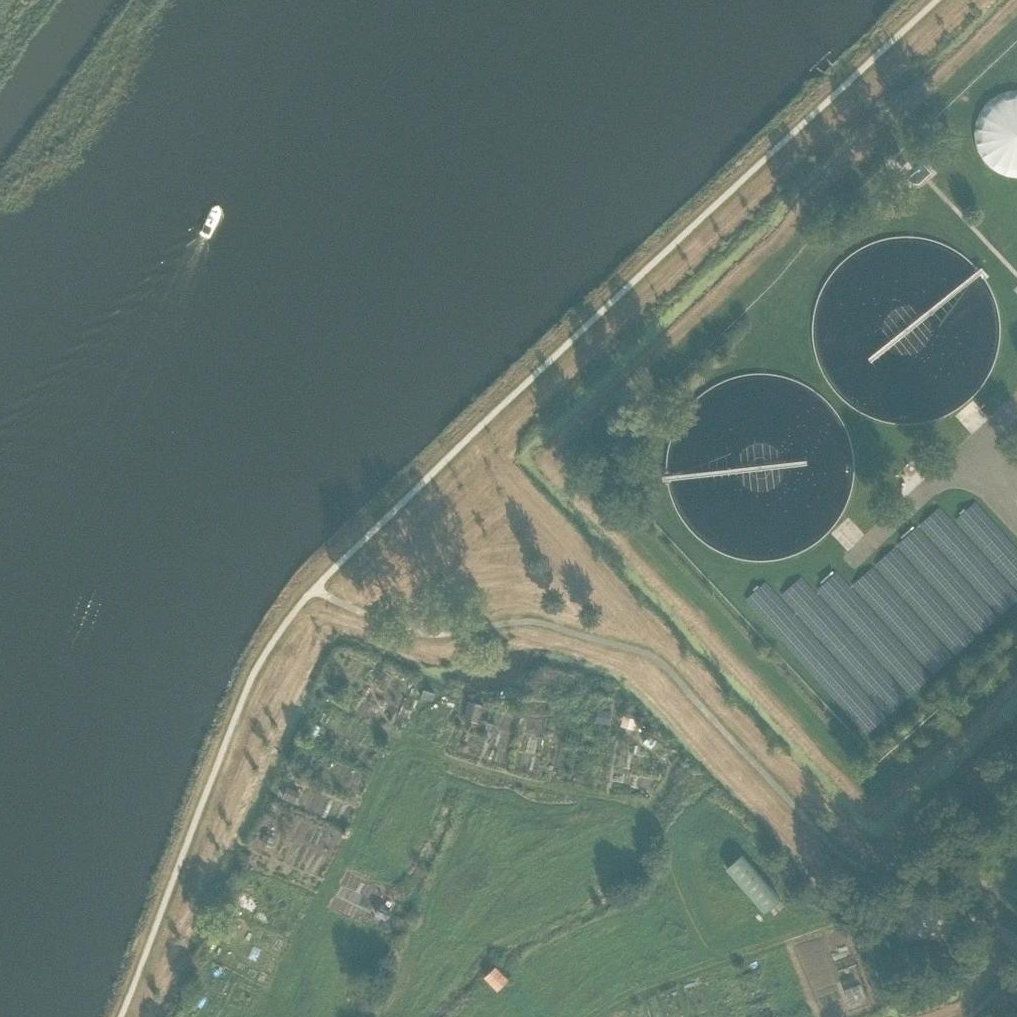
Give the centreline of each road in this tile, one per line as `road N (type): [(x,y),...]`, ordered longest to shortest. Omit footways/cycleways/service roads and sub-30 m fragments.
road 1 (track): [(842,917),(729,957),(714,953),(649,809),(510,776),(403,738),(388,750),(265,1016)]
road 2 (unclassified): [(1016,944),(979,923),(842,917)]

